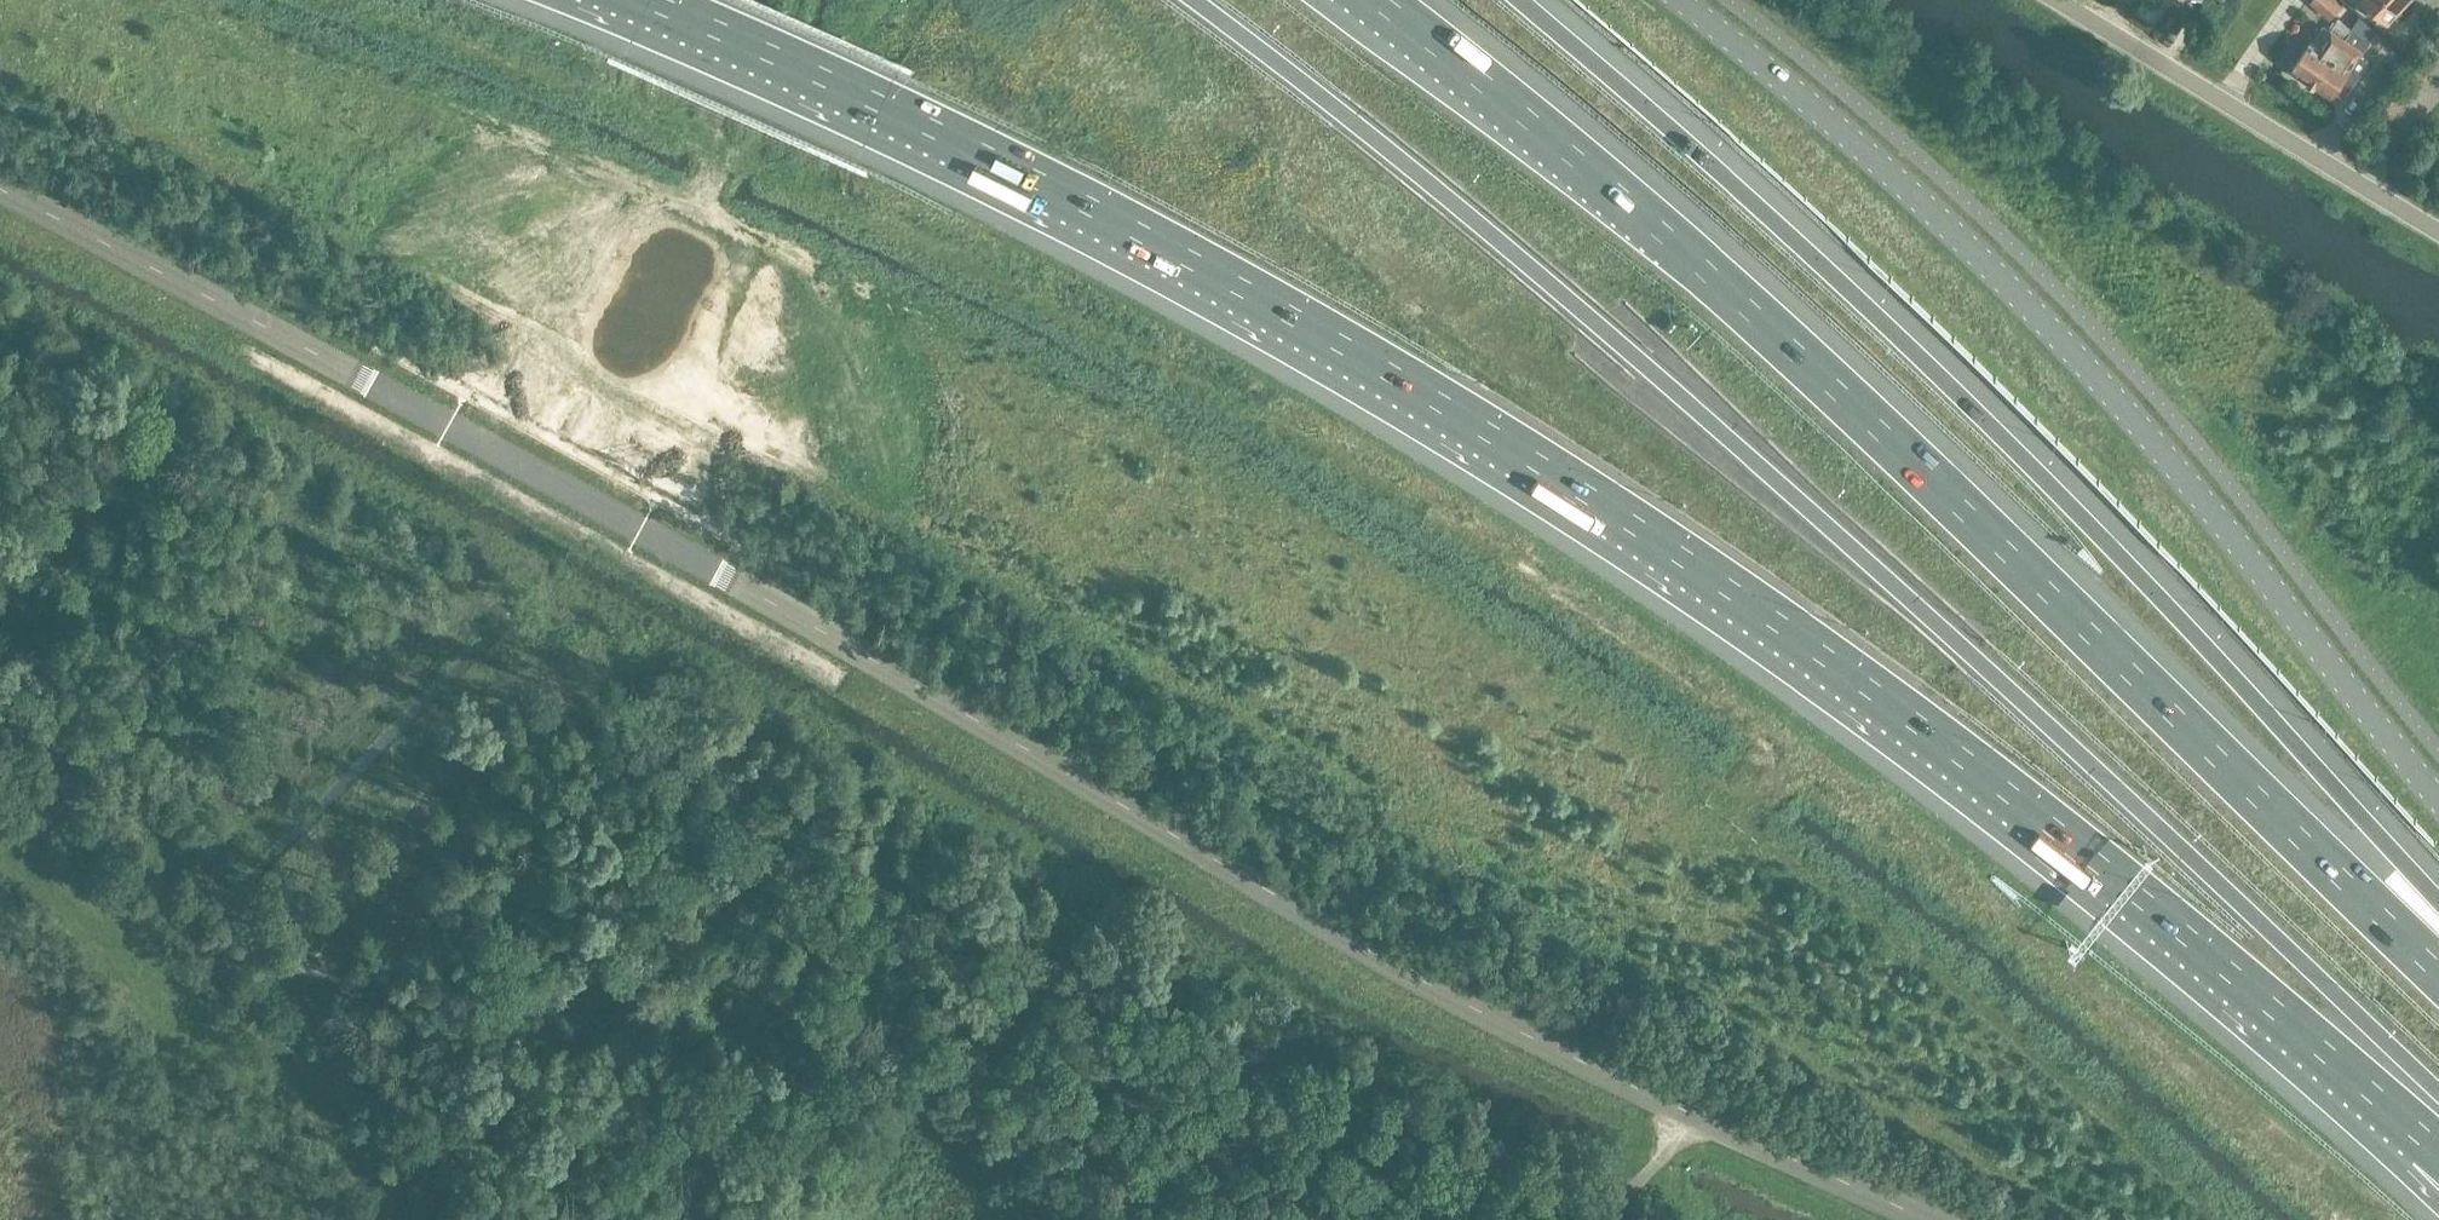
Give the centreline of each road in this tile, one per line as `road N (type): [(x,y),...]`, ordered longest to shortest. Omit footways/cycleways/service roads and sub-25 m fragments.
road 1 (motorway): [(647,0),(969,144),(1147,236),(1594,499),(1824,654),(2055,829),(2432,1144)]
road 2 (unclassified): [(0,188),(899,673),(1421,978),(1688,1109)]
road 3 (motorway): [(1187,0),(1548,281),(1844,539),(2438,1092)]
road 4 (motorway): [(2438,972),(1784,340),(1450,51),(1379,0)]
road 5 (motorway): [(2438,908),(2113,548),(1949,385),(1532,0)]
road 6 (secondary): [(2438,795),(2059,334),(1841,127),(1681,0)]
road 7 (tertiary): [(2438,232),(2055,0)]
road 8 (unclassified): [(1928,1219),(1688,1109)]

